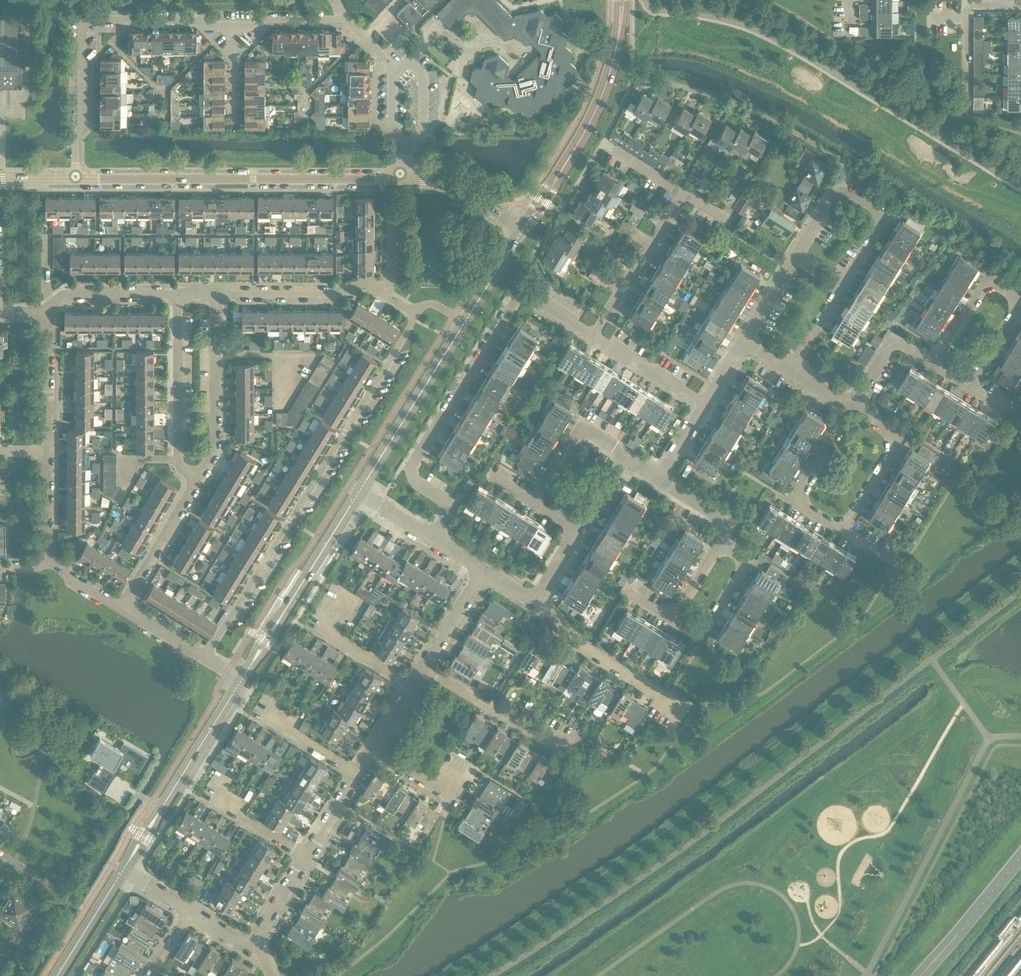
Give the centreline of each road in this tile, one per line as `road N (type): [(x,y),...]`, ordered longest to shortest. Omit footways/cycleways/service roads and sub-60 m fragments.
road 1 (residential): [(76,179),(82,32),(91,18),(201,18),(234,29),(346,19),(402,71)]
road 2 (residential): [(743,340),(836,190),(862,201),(884,218),(789,367)]
road 3 (residential): [(204,657),(417,313)]
road 4 (residential): [(76,179),(409,179)]
road 5 (residential): [(432,541),(449,508),(415,483),(412,462),(520,292)]
road 6 (tertiary): [(526,229),(599,106),(621,0)]
road 7 (residential): [(970,387),(1016,310),(1013,295),(982,289),(936,367)]
road 8 (tertiary): [(123,872),(240,681)]
road 9 (tertiary): [(240,681),(356,495)]
road 10 (tertiary): [(356,495),(468,321)]
road 11 (unclassified): [(178,294),(180,460),(199,480)]
road 12 (unclassified): [(199,480),(216,448),(218,295)]
road 13 (residential): [(683,708),(534,605)]
road 14 (residential): [(218,295),(326,294),(368,282),(388,294)]
road 15 (residential): [(593,335),(682,194)]
road 16 (residential): [(842,530),(795,500),(853,407)]
road 17 (residential): [(853,407),(899,436),(842,530)]
road 18 (residential): [(559,747),(423,667)]
road 19 (residential): [(671,619),(701,638),(746,564),(717,545)]
road 20 (unclassified): [(122,608),(199,480)]
road 21 (residential): [(411,685),(323,630),(346,593)]
road 22 (residential): [(534,500),(579,426),(626,455)]
road 23 (residential): [(48,314),(70,292),(178,294)]
road 24 (residential): [(47,449),(48,314)]
road 25 (residential): [(968,103),(969,6),(1005,7)]
road 26 (residential): [(704,403),(593,335)]
road 27 (residential): [(853,407),(894,342),(936,367)]
road 28 (tertiary): [(58,975),(123,872)]

